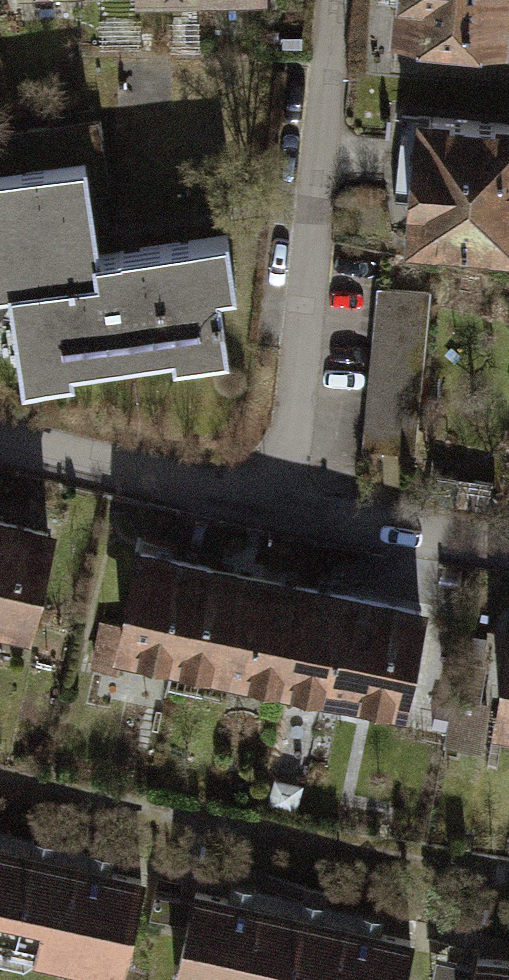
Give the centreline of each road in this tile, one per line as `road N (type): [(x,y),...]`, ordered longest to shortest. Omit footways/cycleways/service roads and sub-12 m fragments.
road 1 (residential): [(336,0),(279,504)]
road 2 (residential): [(0,436),(279,504)]
road 3 (residential): [(279,504),(508,538)]

